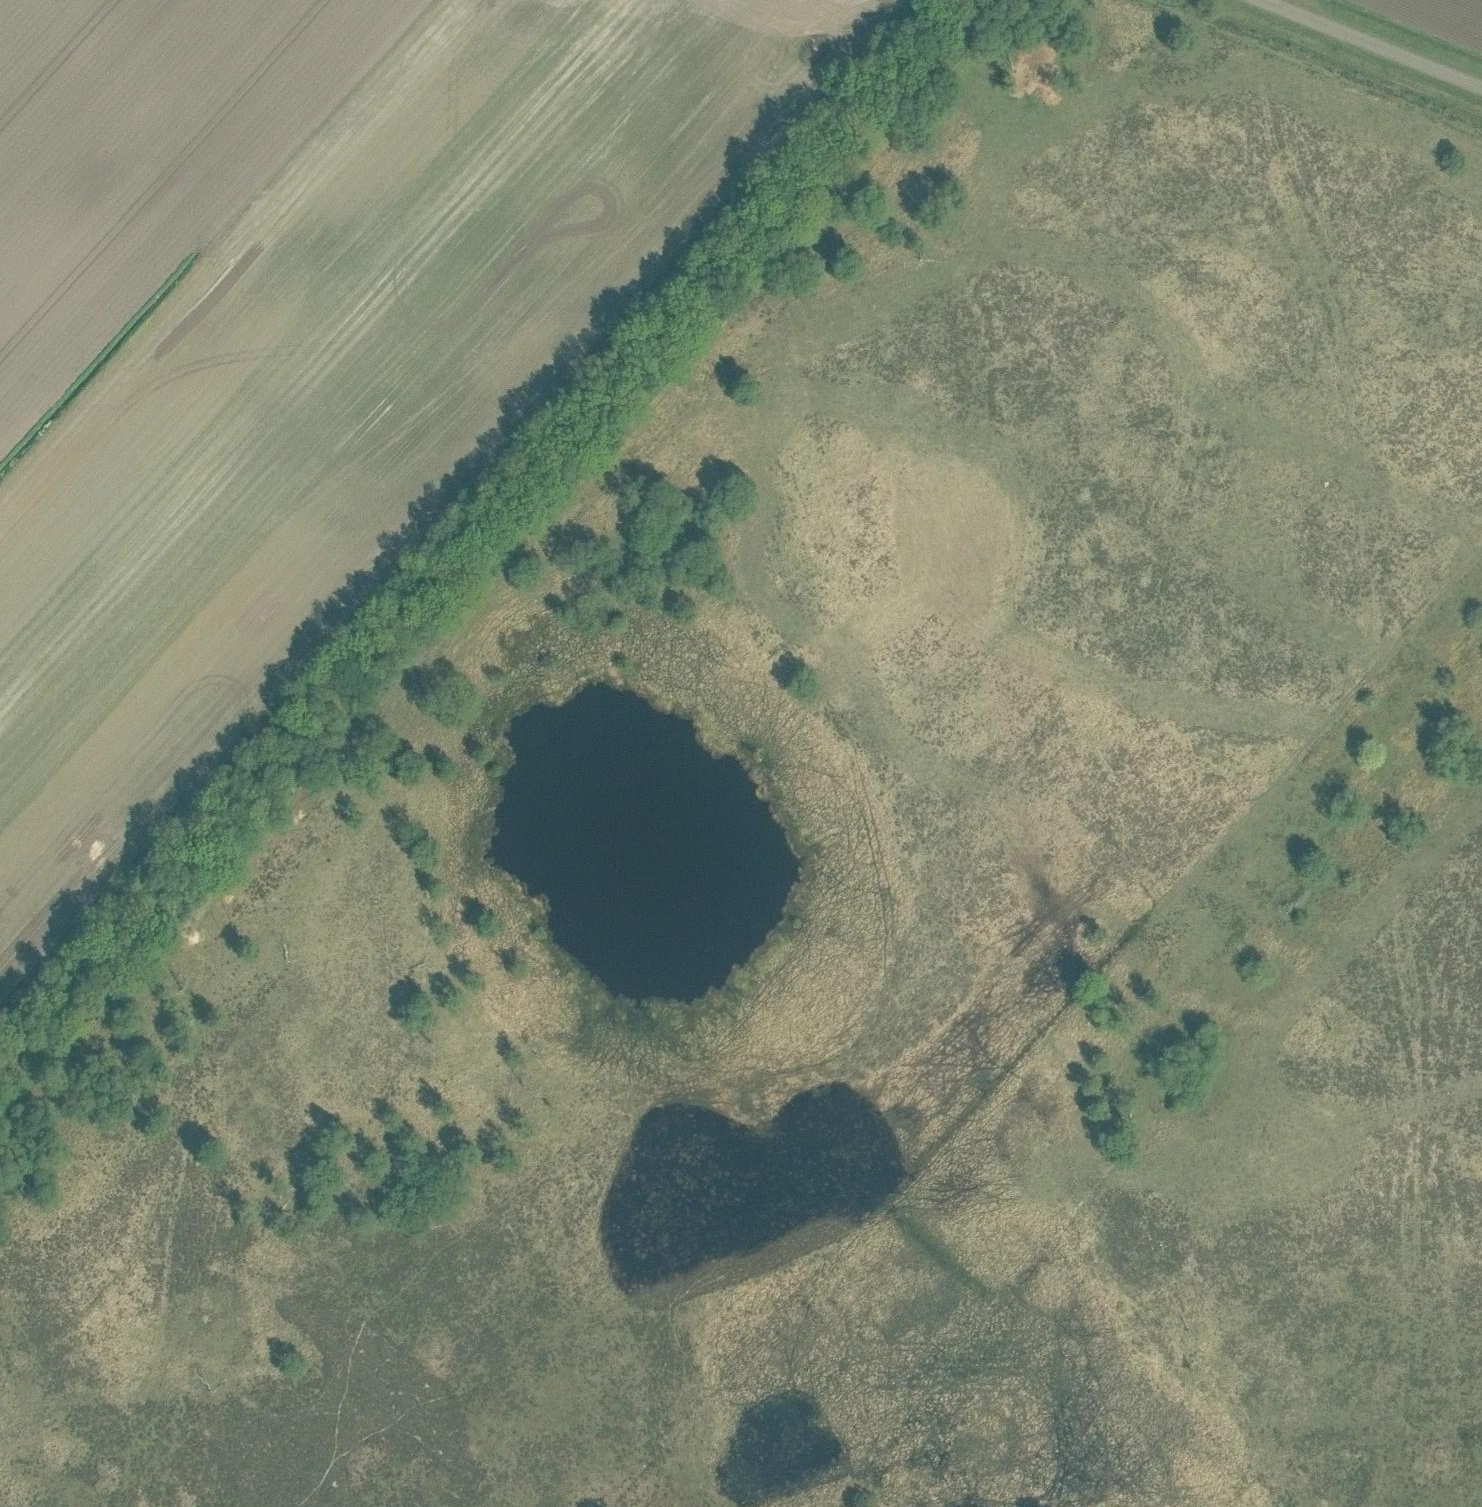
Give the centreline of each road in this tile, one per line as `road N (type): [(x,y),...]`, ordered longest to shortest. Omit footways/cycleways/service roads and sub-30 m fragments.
road 1 (unclassified): [(1481,88),(1262,0)]

